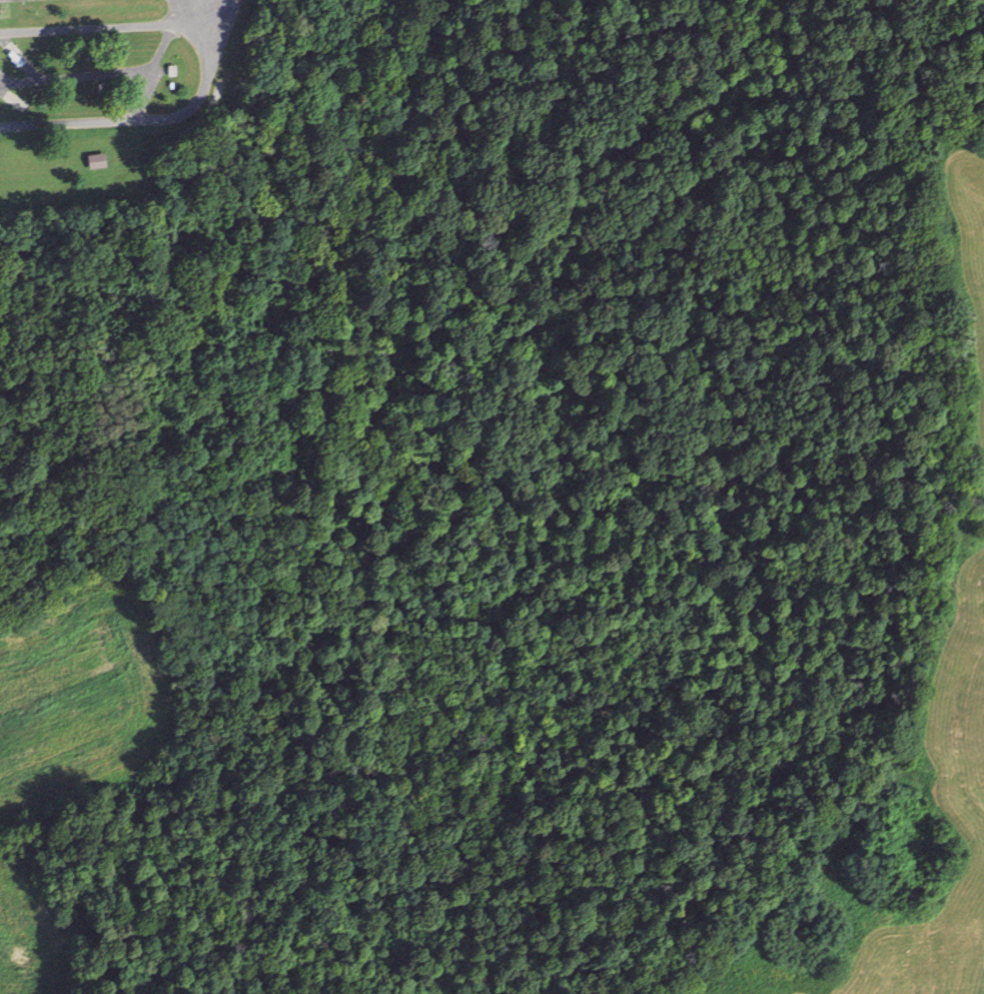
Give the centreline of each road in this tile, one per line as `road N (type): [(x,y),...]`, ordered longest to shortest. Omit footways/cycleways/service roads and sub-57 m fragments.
road 1 (residential): [(203,21),(209,71),(202,95),(184,113),(0,128)]

